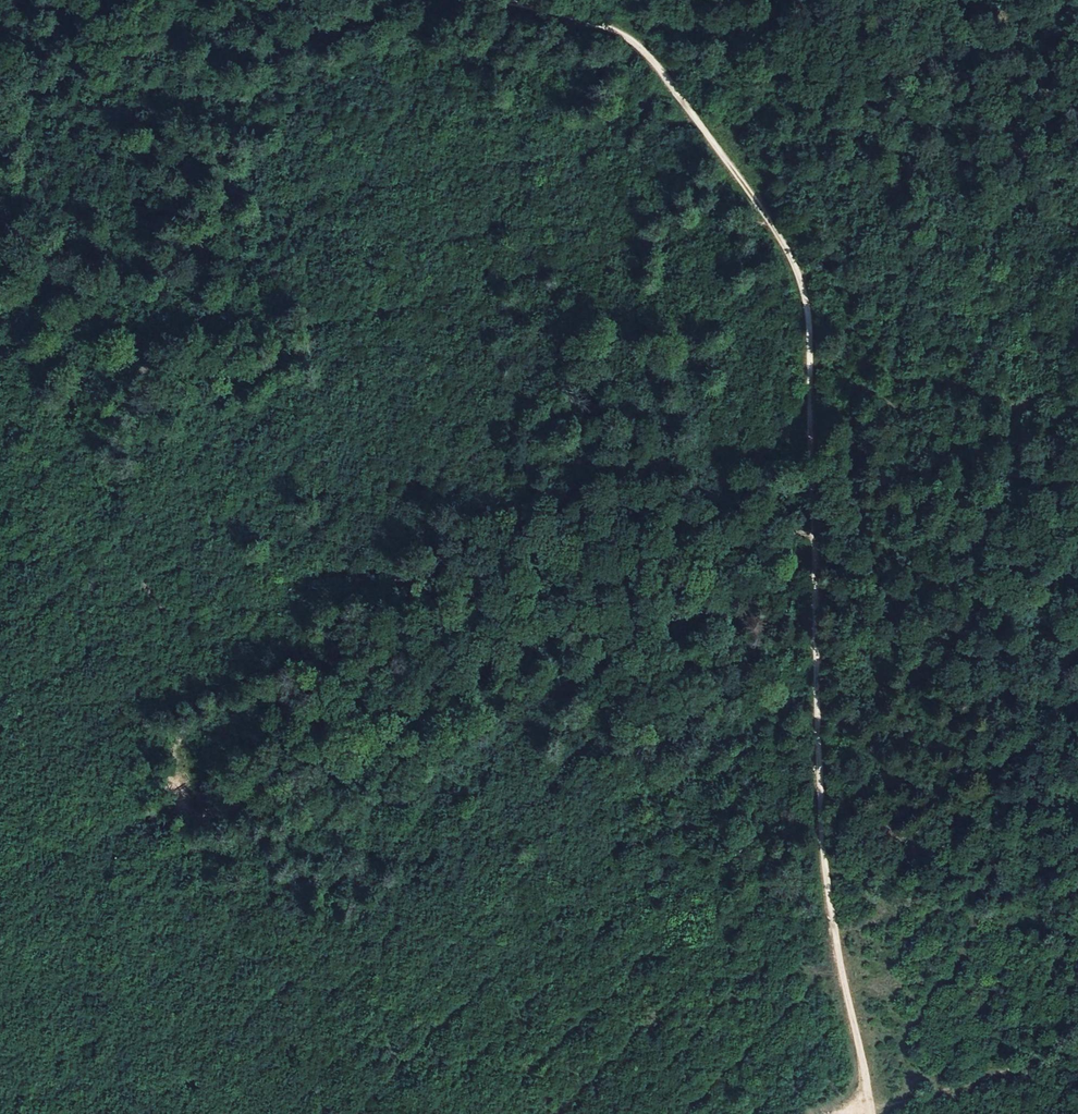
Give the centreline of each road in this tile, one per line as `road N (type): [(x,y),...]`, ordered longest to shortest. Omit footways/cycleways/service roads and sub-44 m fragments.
road 1 (track): [(815,534),(828,895),(875,1110)]
road 2 (track): [(500,0),(593,20),(635,41),(766,216)]
road 3 (track): [(766,216),(806,299),(815,534)]

